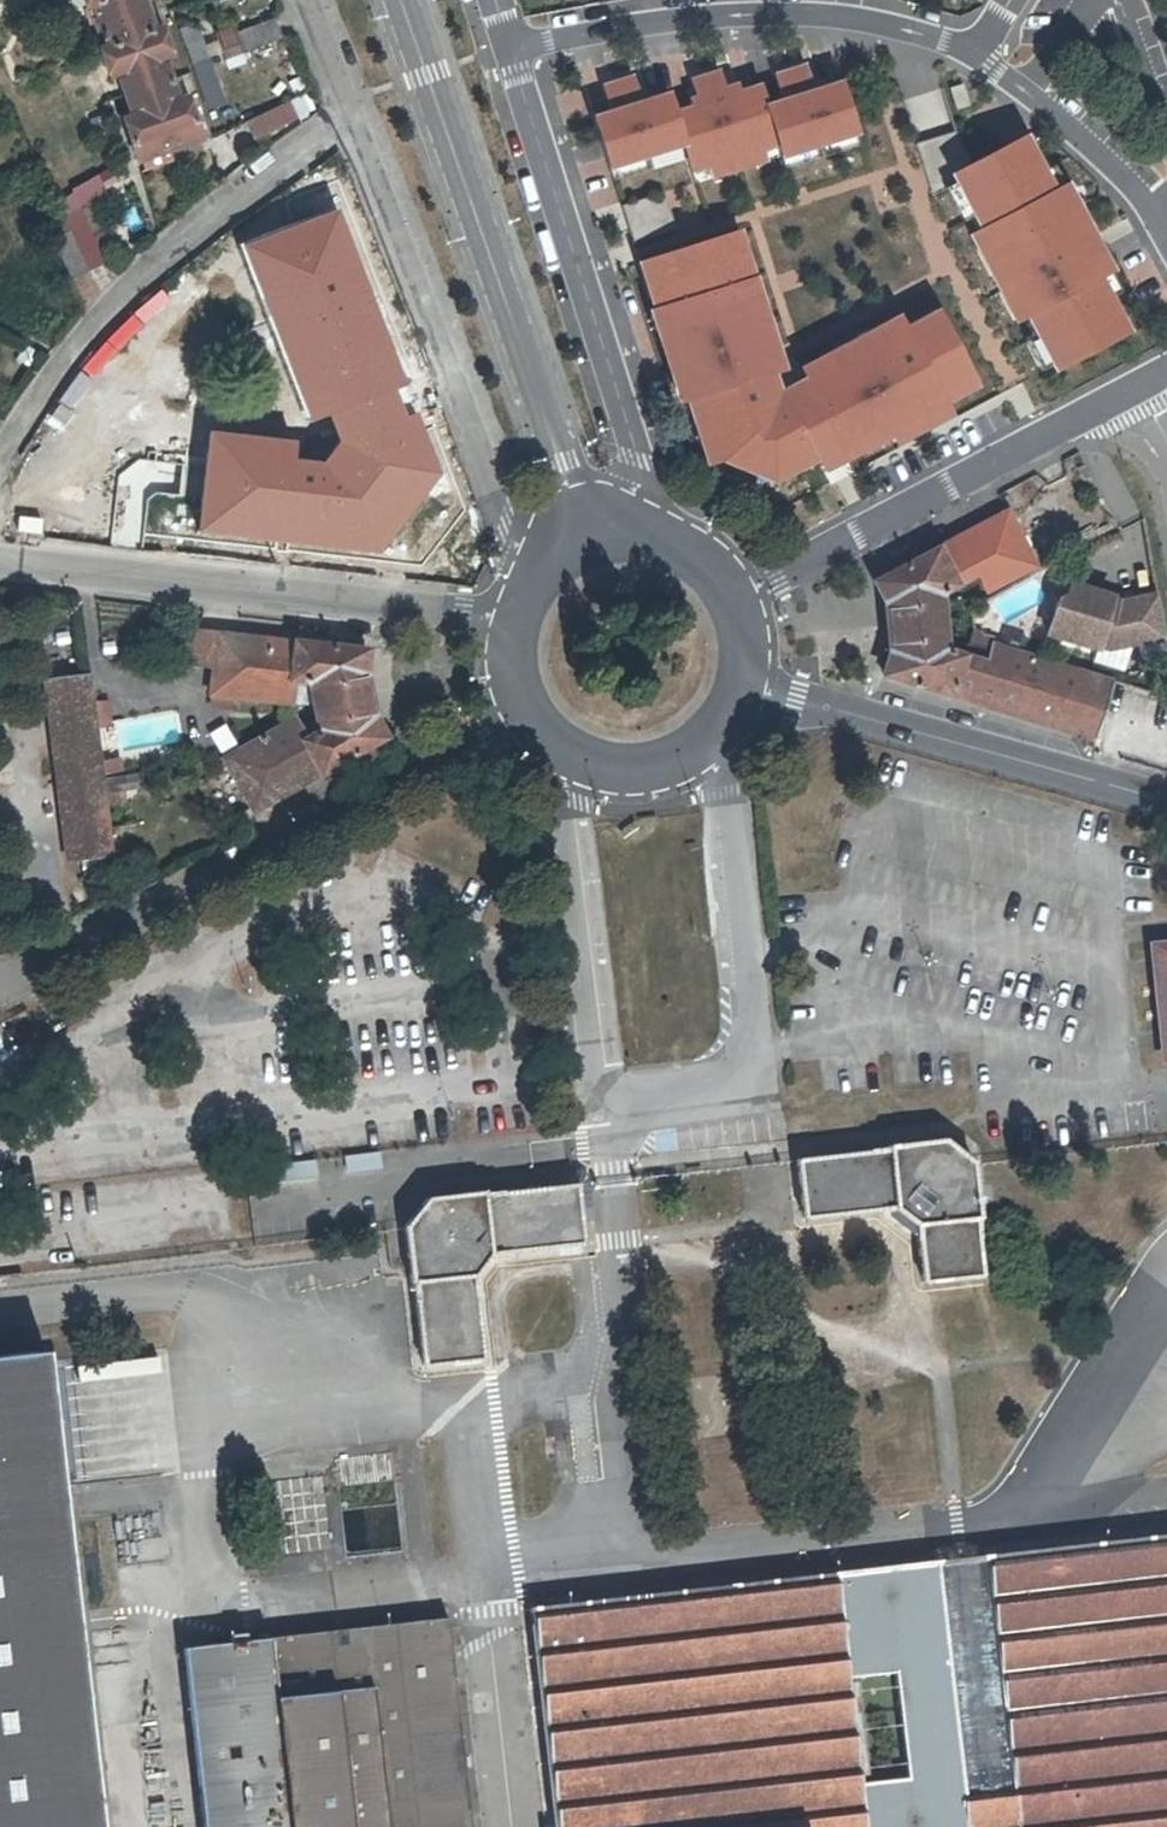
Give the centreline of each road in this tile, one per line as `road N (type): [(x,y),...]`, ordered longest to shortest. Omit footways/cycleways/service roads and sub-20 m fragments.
road 1 (residential): [(504,717),(0,985)]
road 2 (tertiary): [(400,0),(583,519)]
road 3 (residential): [(0,465),(75,352),(167,256),(224,209),(364,143)]
road 4 (tertiary): [(487,631),(466,615),(0,560)]
road 5 (residential): [(652,516),(513,49)]
road 6 (residential): [(740,579),(772,580),(1166,371)]
road 7 (residential): [(974,56),(899,27),(804,13),(625,24),(513,49)]
road 8 (residential): [(364,143),(520,560)]
road 9 (tertiary): [(1166,801),(755,685)]
road 10 (tertiary): [(504,717),(559,771),(630,786),(698,764),(726,740),(755,685)]
road 11 (residential): [(1166,231),(1079,135),(974,56)]
road 12 (residential): [(308,0),(364,143)]

